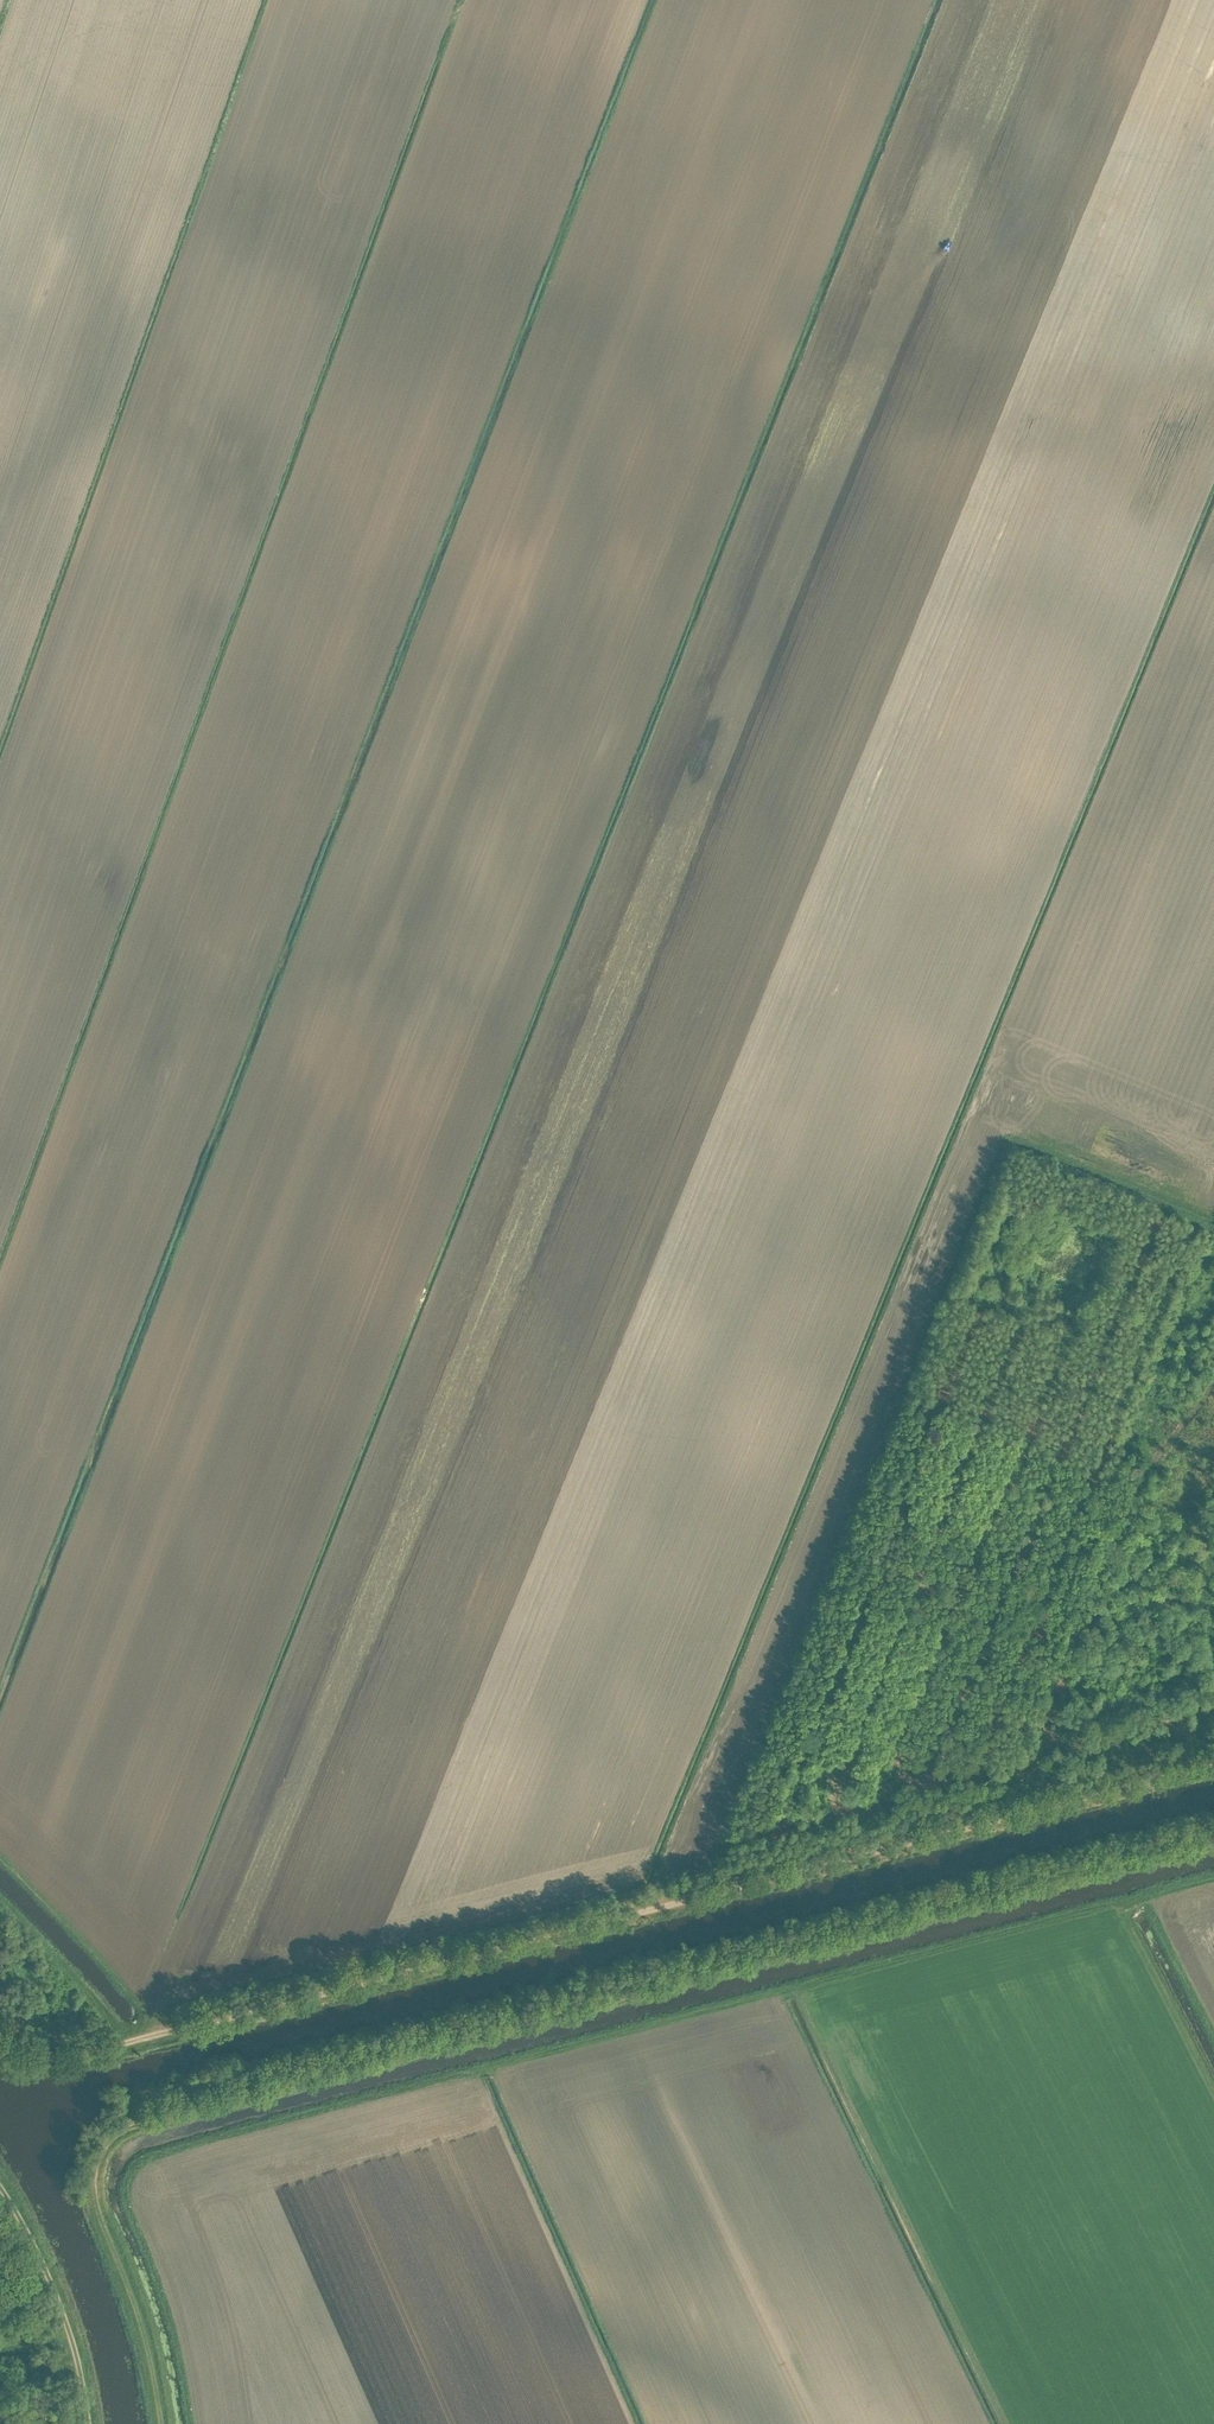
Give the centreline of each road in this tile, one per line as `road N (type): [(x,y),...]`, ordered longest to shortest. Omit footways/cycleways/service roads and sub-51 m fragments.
road 1 (track): [(142,2037),(1213,1765)]
road 2 (track): [(193,2108),(1213,1837)]
road 3 (track): [(193,2108),(109,2127),(85,2174),(89,2209),(129,2313),(152,2423)]
road 4 (track): [(88,2423),(60,2309),(0,2185)]
road 5 (track): [(0,2045),(56,2057),(142,2037)]

